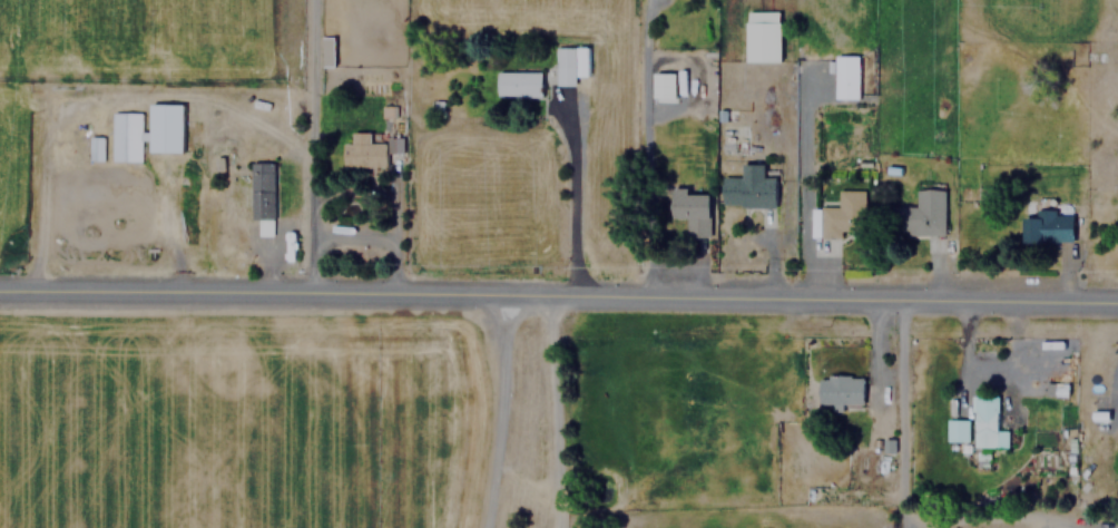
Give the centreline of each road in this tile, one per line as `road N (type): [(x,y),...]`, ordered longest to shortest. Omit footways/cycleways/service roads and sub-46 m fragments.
road 1 (tertiary): [(1117,307),(0,295)]

